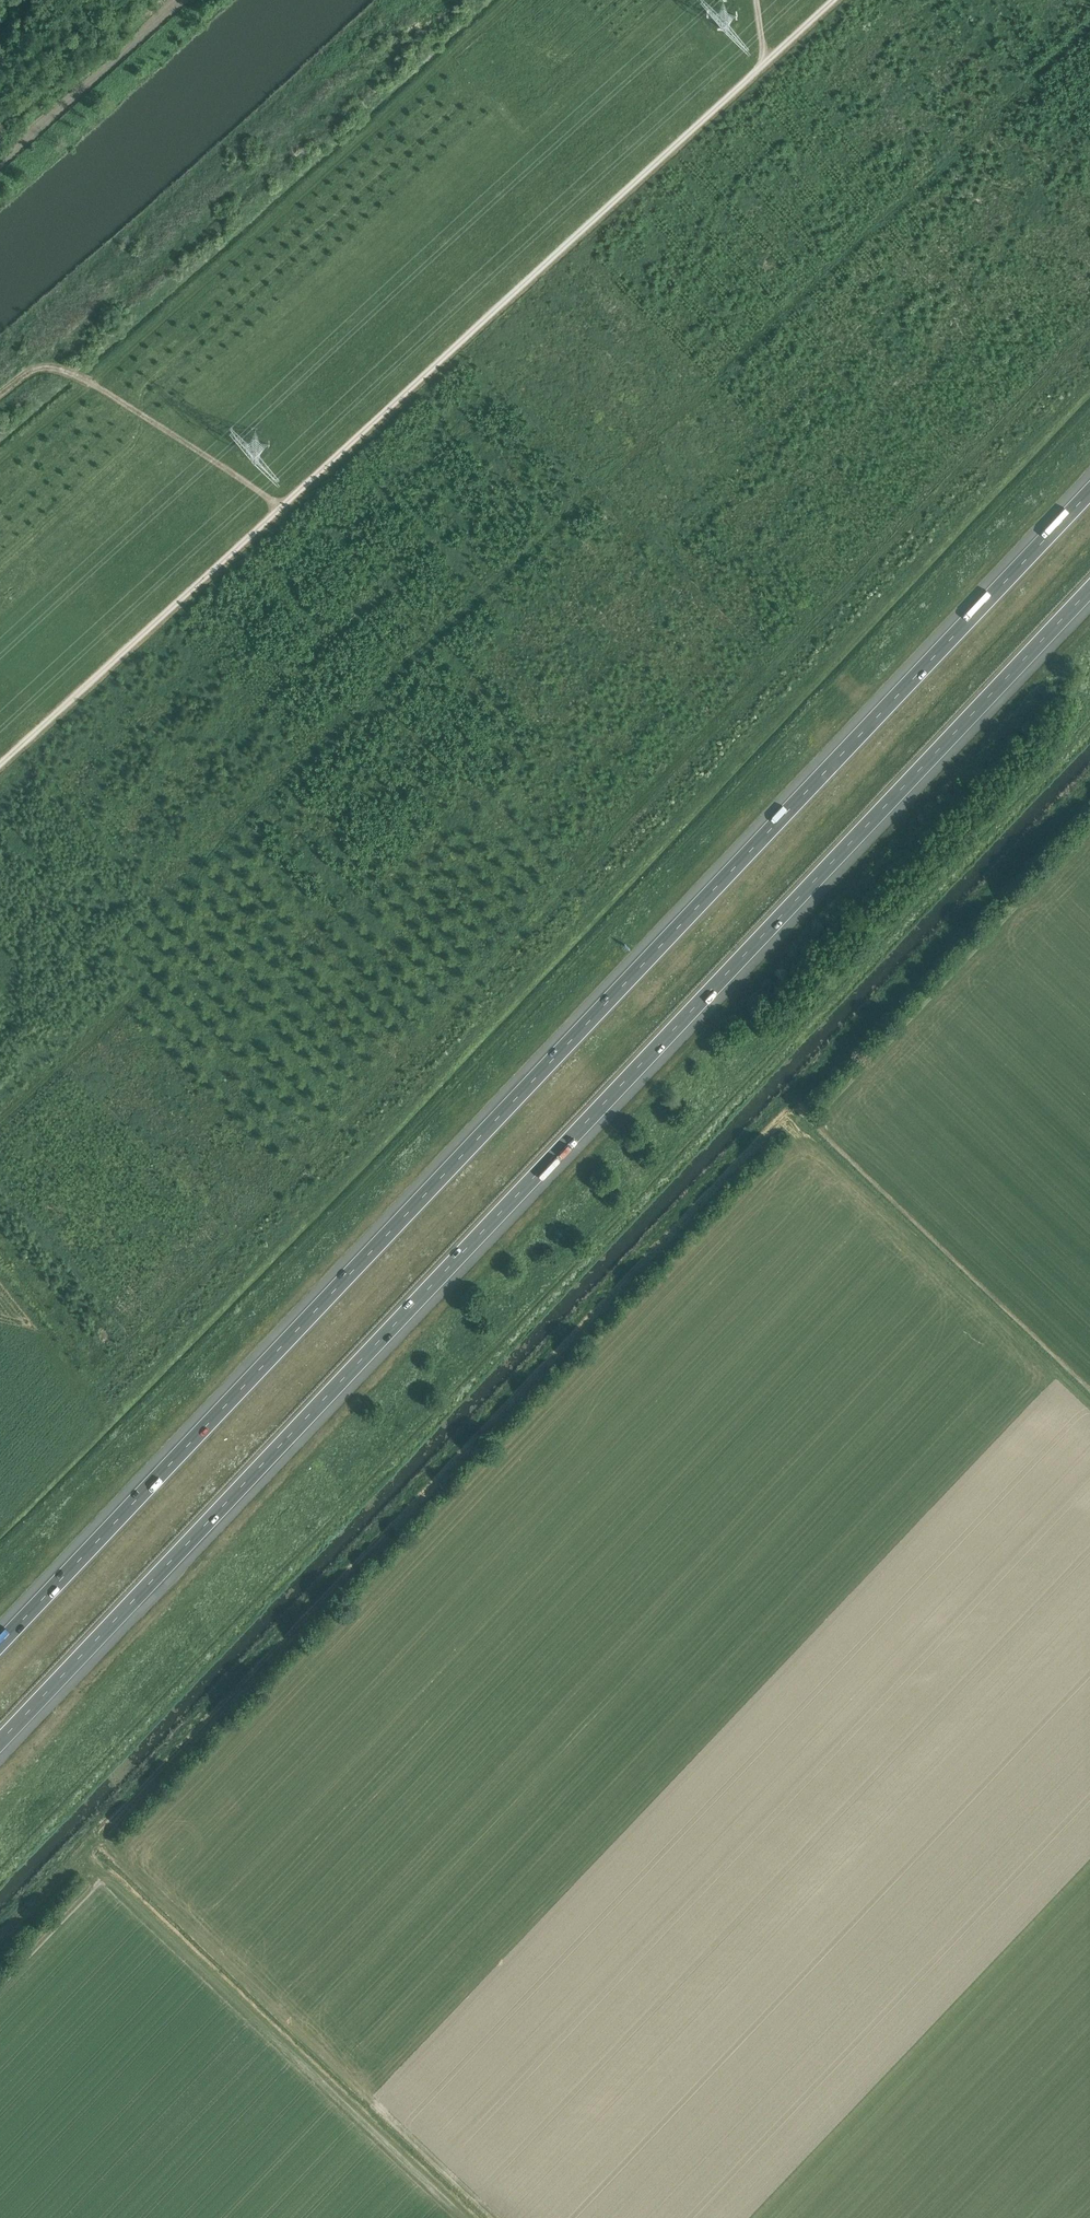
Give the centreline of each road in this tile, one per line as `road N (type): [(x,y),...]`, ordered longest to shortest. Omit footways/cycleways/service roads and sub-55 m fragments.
road 1 (motorway): [(0,1742),(1089,589)]
road 2 (motorway): [(1089,491),(0,1642)]
road 3 (track): [(766,62),(0,766)]
road 4 (track): [(285,504),(67,371),(37,370),(0,395)]

